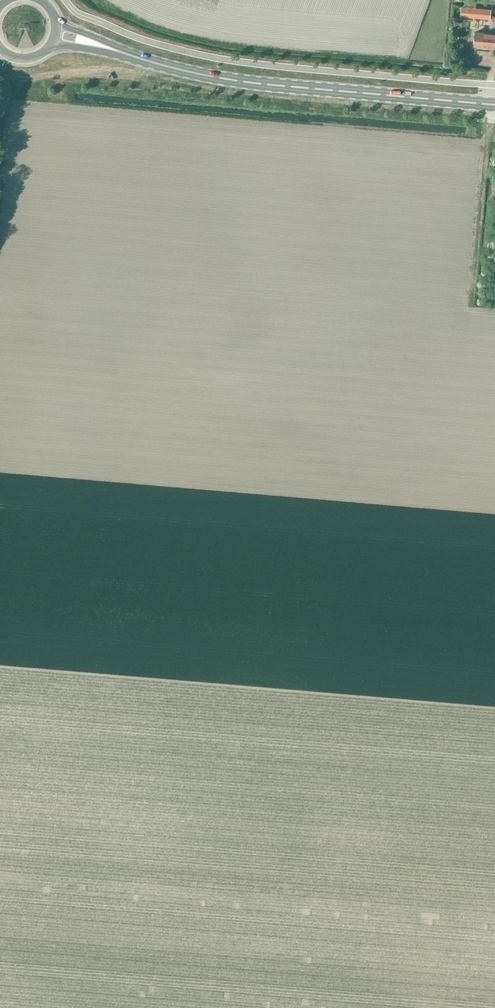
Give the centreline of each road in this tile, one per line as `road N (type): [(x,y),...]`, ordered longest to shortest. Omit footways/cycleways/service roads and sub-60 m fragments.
road 1 (secondary): [(494,105),(263,84),(127,54)]

